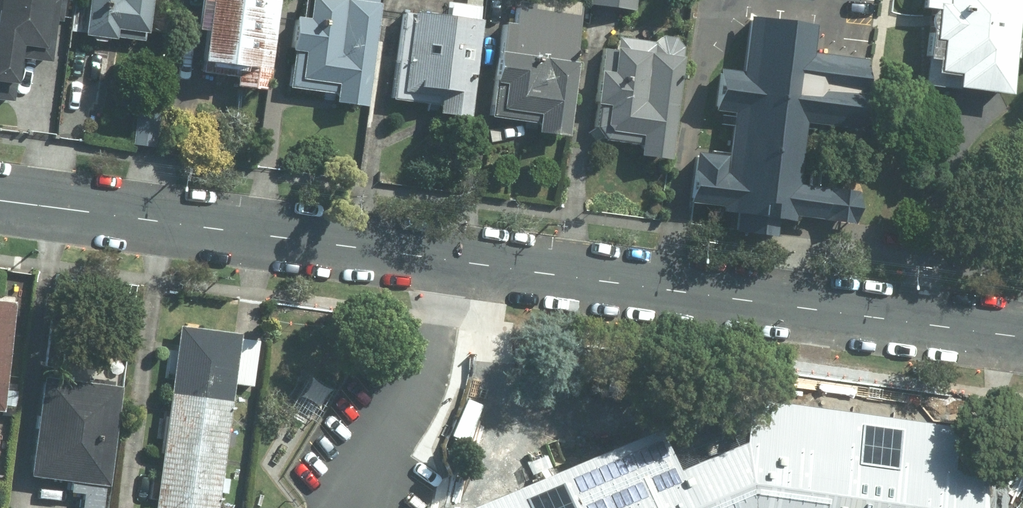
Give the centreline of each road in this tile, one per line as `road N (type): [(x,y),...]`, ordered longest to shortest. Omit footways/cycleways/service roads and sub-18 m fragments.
road 1 (secondary): [(0,201),(1022,338)]

